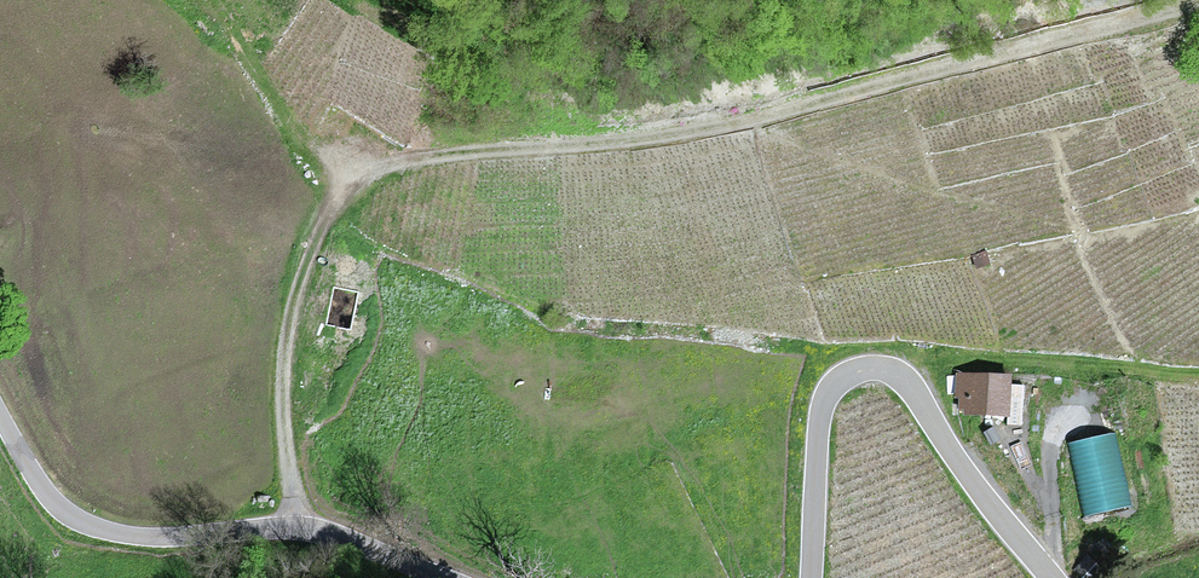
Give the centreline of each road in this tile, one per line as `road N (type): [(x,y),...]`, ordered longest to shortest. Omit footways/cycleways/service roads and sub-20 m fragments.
road 1 (track): [(294,530),(279,390),(284,326),(331,204),(368,175),(432,157),(671,135),(1020,51),(1186,0)]
road 2 (track): [(1198,371),(731,350),(567,334),(401,272),(340,239),(331,204)]
road 3 (unclassified): [(1050,577),(981,495),(910,387),(877,370),(840,383),(822,409),(811,577)]
road 4 (unclassified): [(447,577),(305,531),(166,538),(94,527),(53,501),(0,416)]

